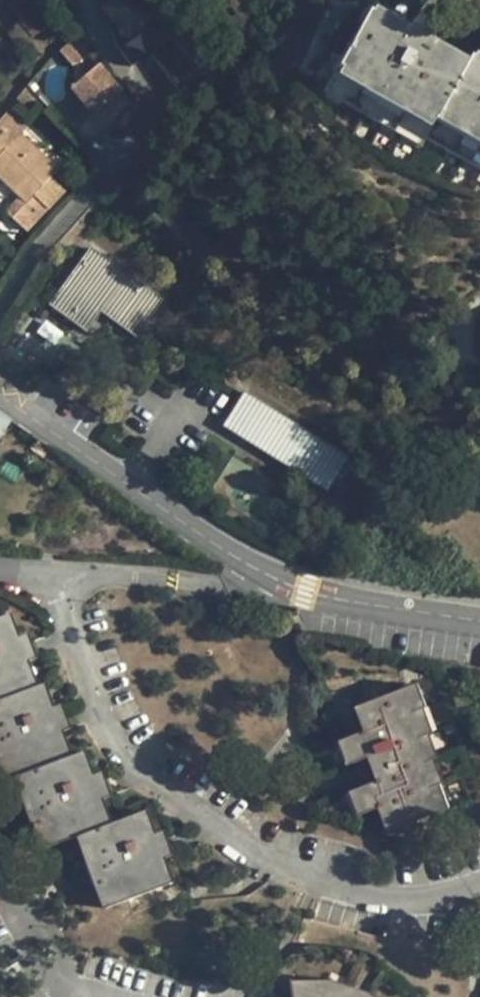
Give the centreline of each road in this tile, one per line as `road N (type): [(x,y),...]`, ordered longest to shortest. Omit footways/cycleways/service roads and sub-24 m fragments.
road 1 (residential): [(0,388),(132,489),(290,584),(479,618)]

